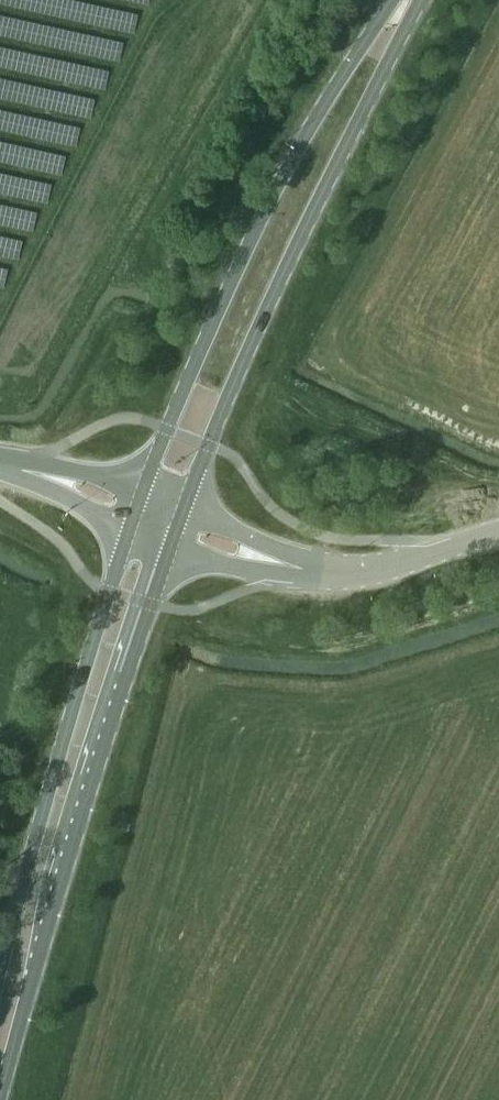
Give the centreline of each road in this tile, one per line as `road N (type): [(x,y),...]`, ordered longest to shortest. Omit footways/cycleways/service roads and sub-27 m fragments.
road 1 (primary): [(0,1099),(170,547)]
road 2 (primary): [(184,510),(286,263),(420,0)]
road 3 (primary): [(392,0),(267,208),(141,495)]
road 4 (primary): [(128,532),(0,976)]
road 5 (unclassified): [(498,532),(373,570),(334,572)]
road 6 (unclassified): [(170,547),(252,569),(334,572)]
road 7 (unclassified): [(334,572),(184,510)]
road 8 (unclassified): [(141,495),(91,474),(0,458)]
road 9 (unclassified): [(0,470),(128,532)]

